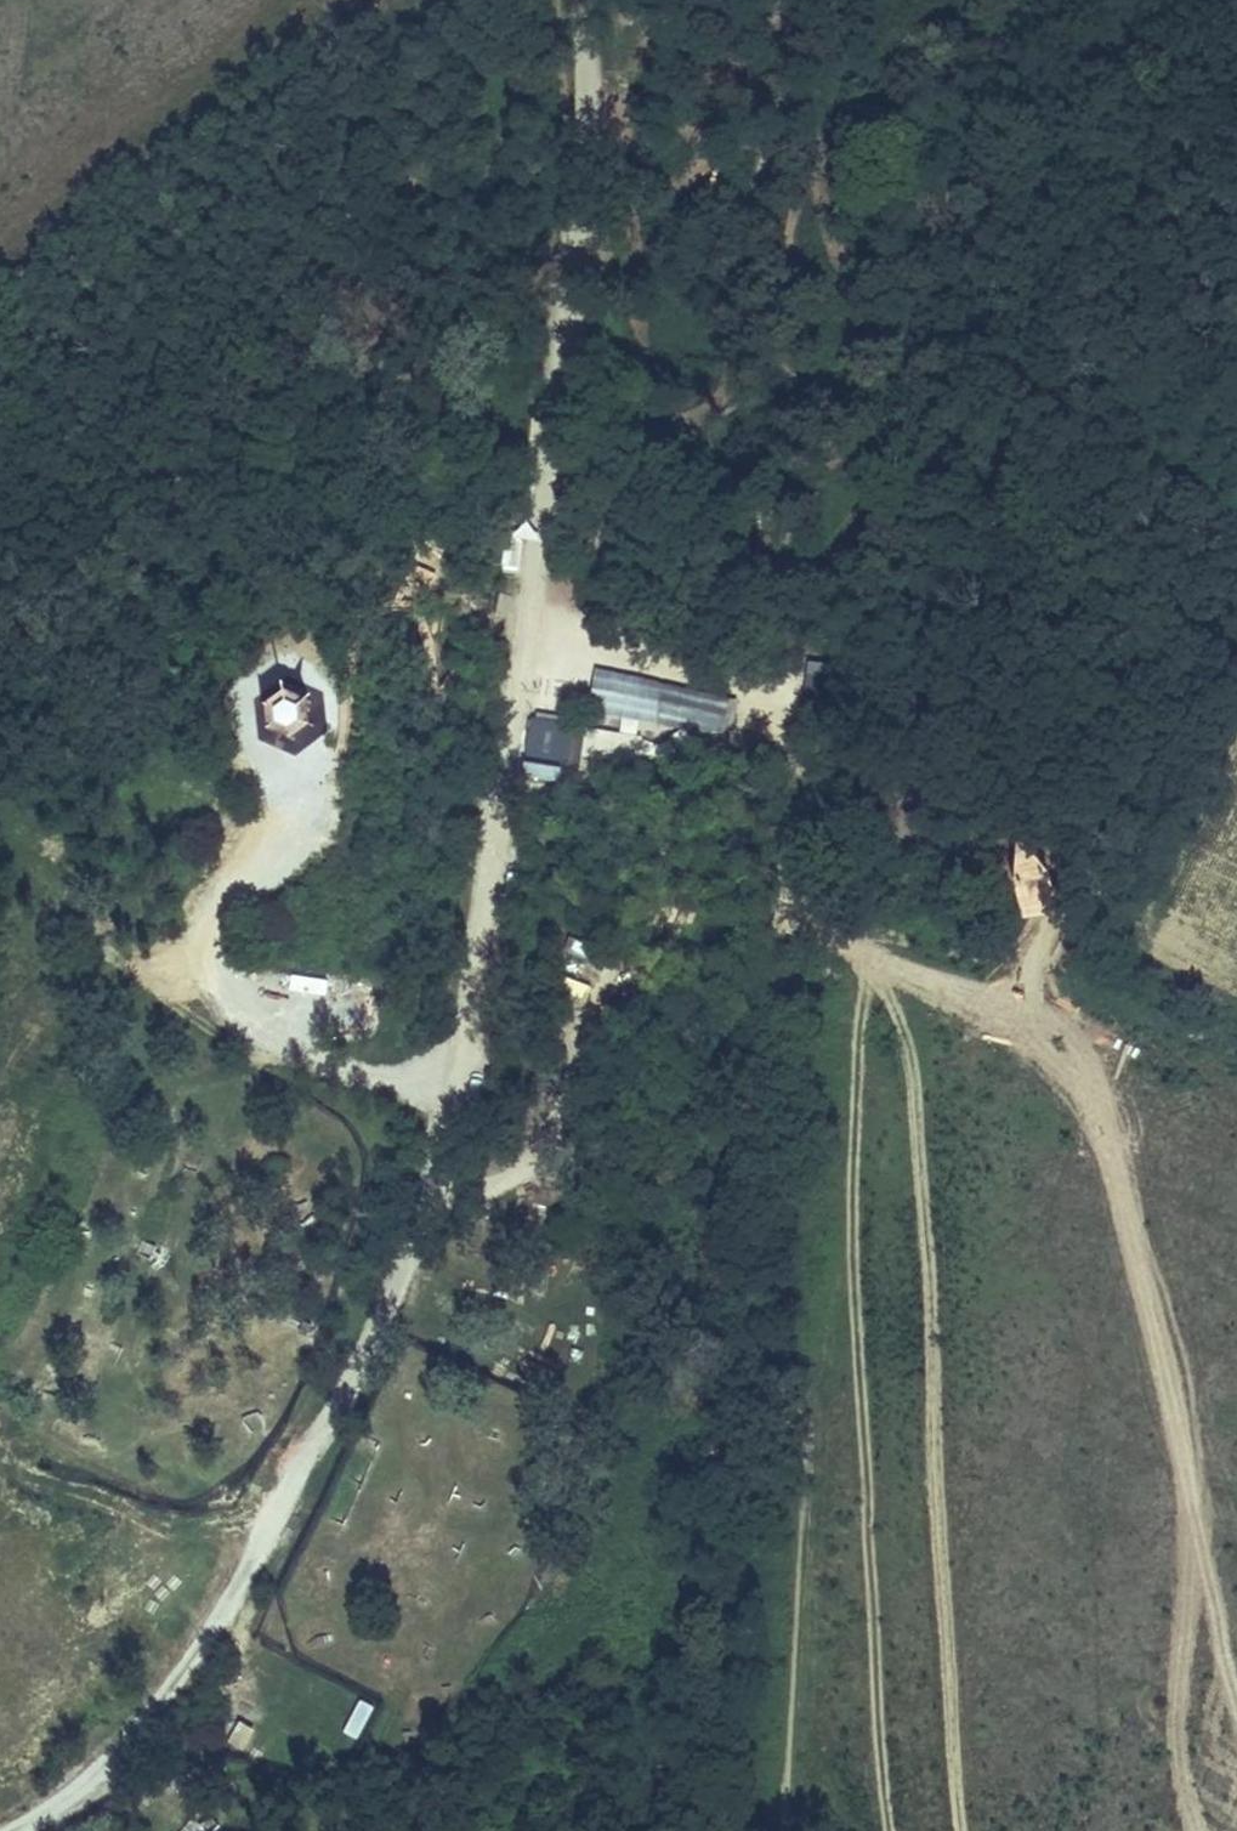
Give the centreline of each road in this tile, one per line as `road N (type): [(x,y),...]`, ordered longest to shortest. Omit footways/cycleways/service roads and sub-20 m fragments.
road 1 (track): [(29,1830),(162,1716),(251,1581),(402,1274),(562,673)]
road 2 (track): [(580,0),(525,613),(562,673)]

